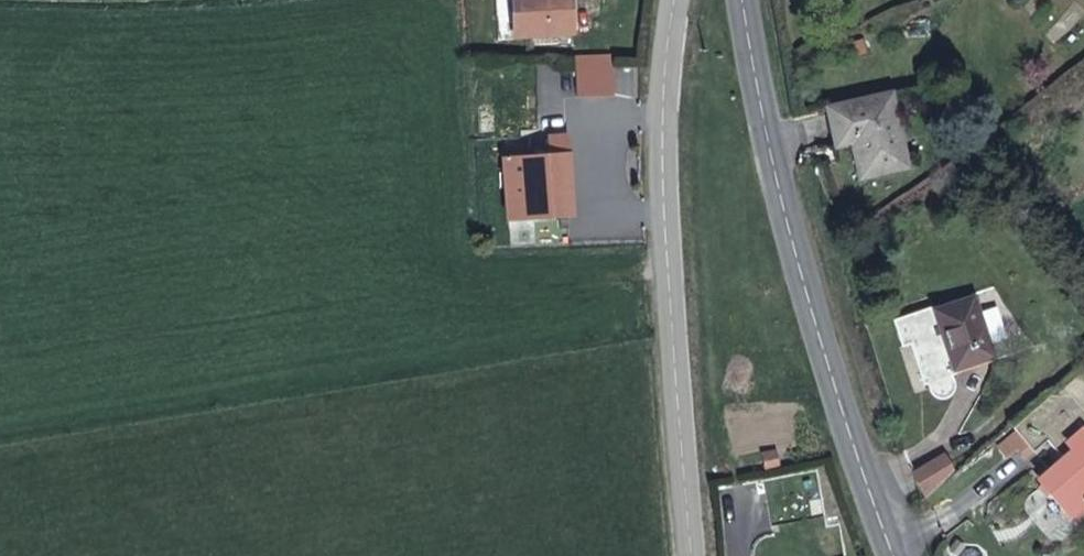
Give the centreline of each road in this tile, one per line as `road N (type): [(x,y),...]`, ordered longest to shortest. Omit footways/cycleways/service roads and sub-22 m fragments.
road 1 (secondary): [(744,0),(820,331),(892,555)]
road 2 (tertiary): [(694,555),(664,175),(676,0)]

